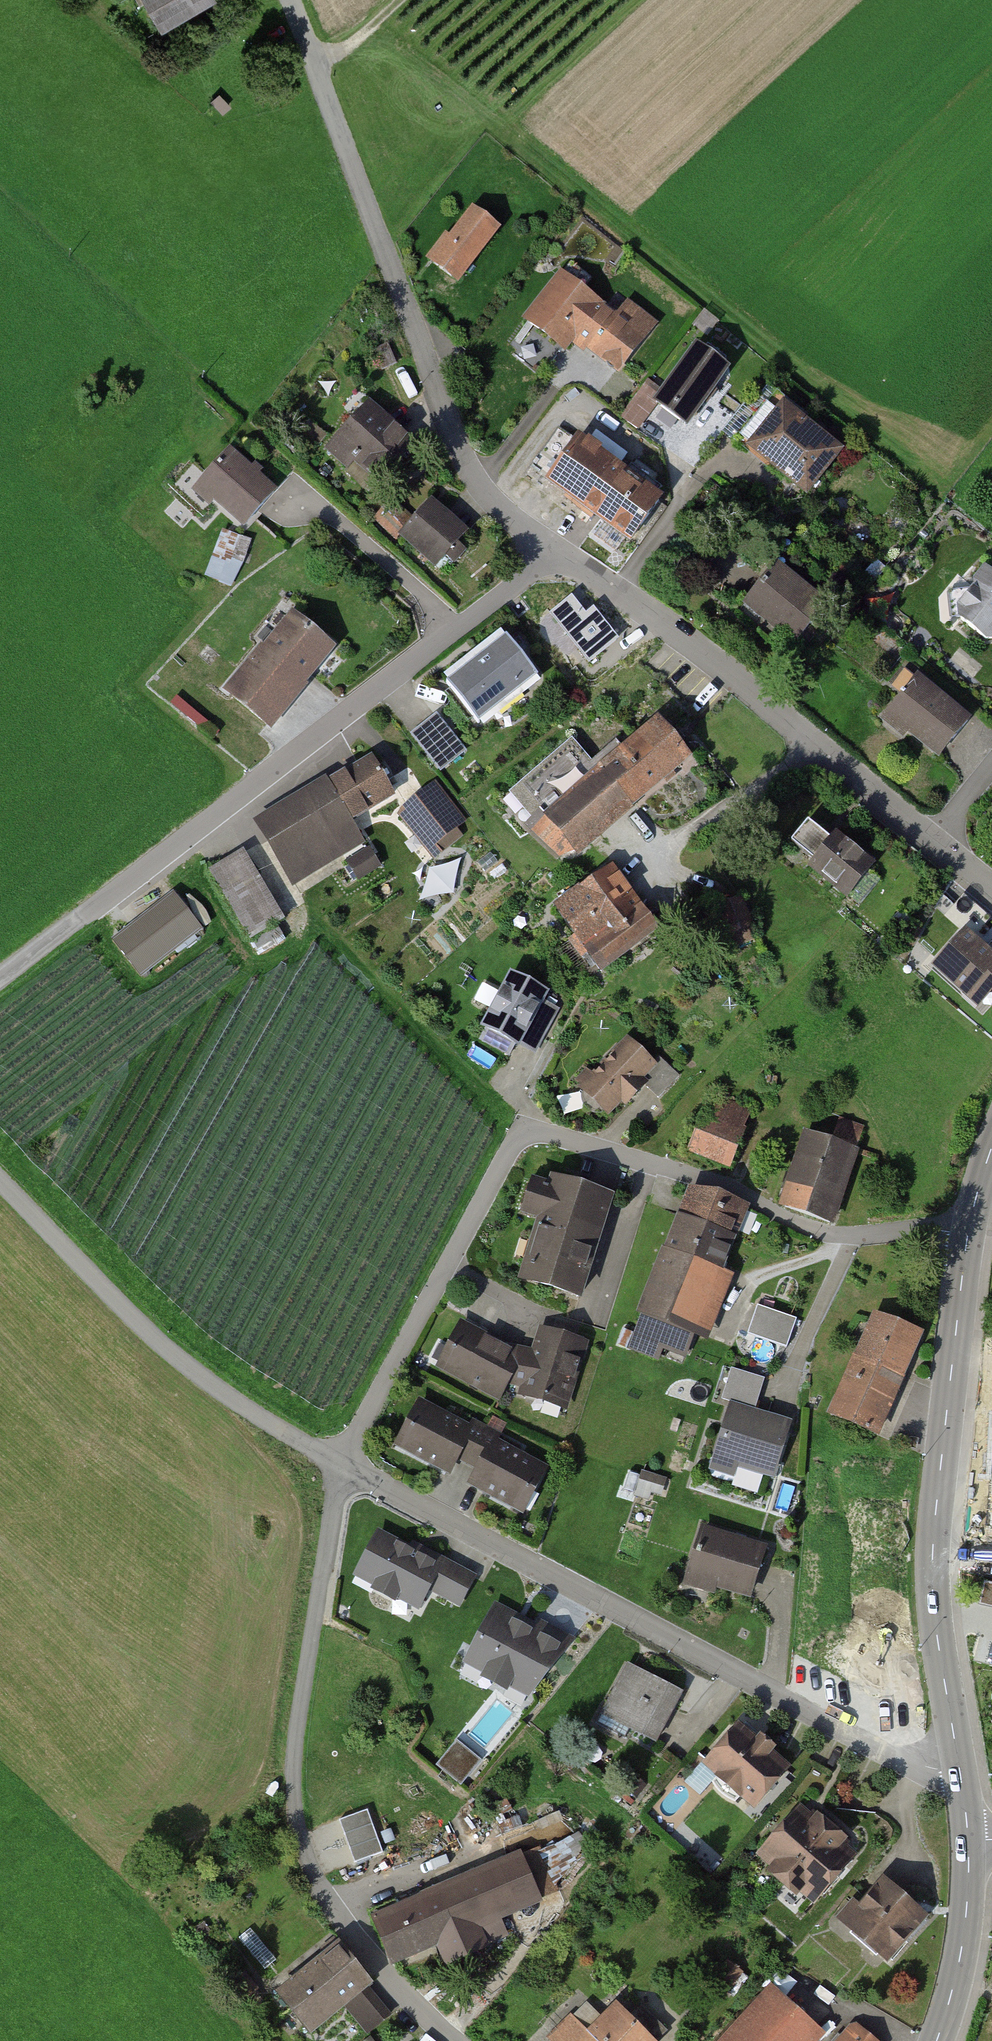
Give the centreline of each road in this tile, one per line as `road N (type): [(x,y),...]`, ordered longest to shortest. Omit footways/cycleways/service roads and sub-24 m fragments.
road 1 (residential): [(971,1225),(821,1232),(712,1180),(531,1132),(506,1152),(339,1463)]
road 2 (residential): [(0,979),(556,550)]
road 3 (residential): [(339,1463),(895,1758),(939,1770),(959,1766)]
road 4 (residential): [(339,1463),(296,1731),(297,1819),(311,1870),(336,1914),(454,2040)]
road 5 (residential): [(556,550),(495,503),(465,464),(292,0)]
road 6 (tertiary): [(959,1766),(933,1555),(971,1225)]
road 7 (residential): [(0,1177),(210,1388),(339,1463)]
road 8 (residential): [(820,749),(693,644),(556,550)]
road 9 (residential): [(634,862),(820,749)]
road 10 (tertiary): [(936,2040),(962,1949),(968,1838)]
road 11 (residential): [(934,838),(820,749)]

